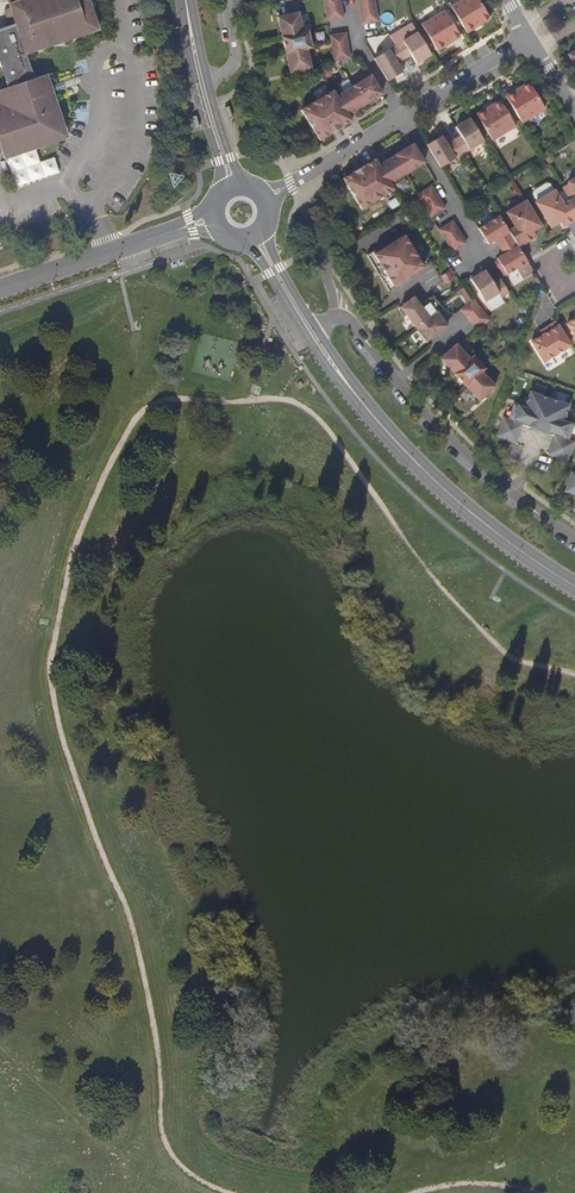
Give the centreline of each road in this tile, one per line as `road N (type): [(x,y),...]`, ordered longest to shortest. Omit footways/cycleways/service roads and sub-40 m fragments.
road 1 (tertiary): [(309,334),(361,408),(432,483),(574,587)]
road 2 (residential): [(574,538),(454,442),(353,323),(337,320),(309,334)]
road 3 (residential): [(260,201),(522,37)]
road 4 (unclassified): [(225,218),(0,287)]
road 5 (tertiary): [(251,229),(309,334)]

